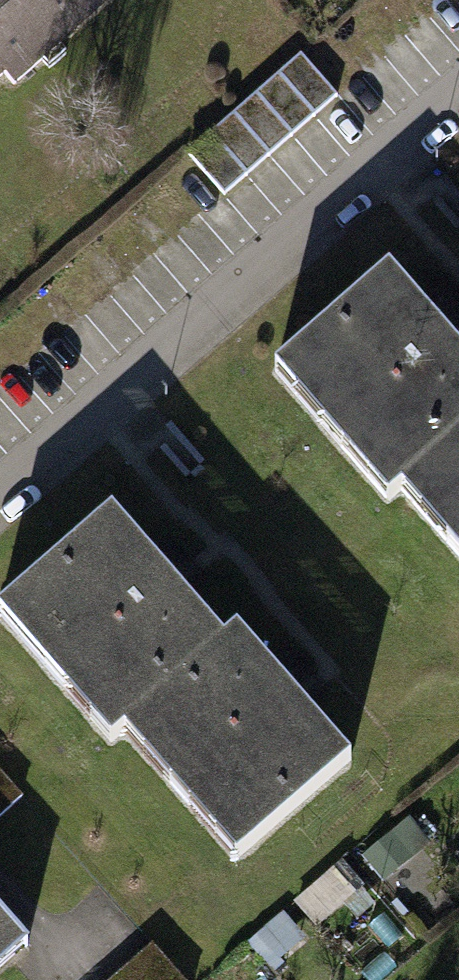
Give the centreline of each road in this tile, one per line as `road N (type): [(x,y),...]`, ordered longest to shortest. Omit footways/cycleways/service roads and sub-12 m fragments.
road 1 (residential): [(458,99),(0,501)]

